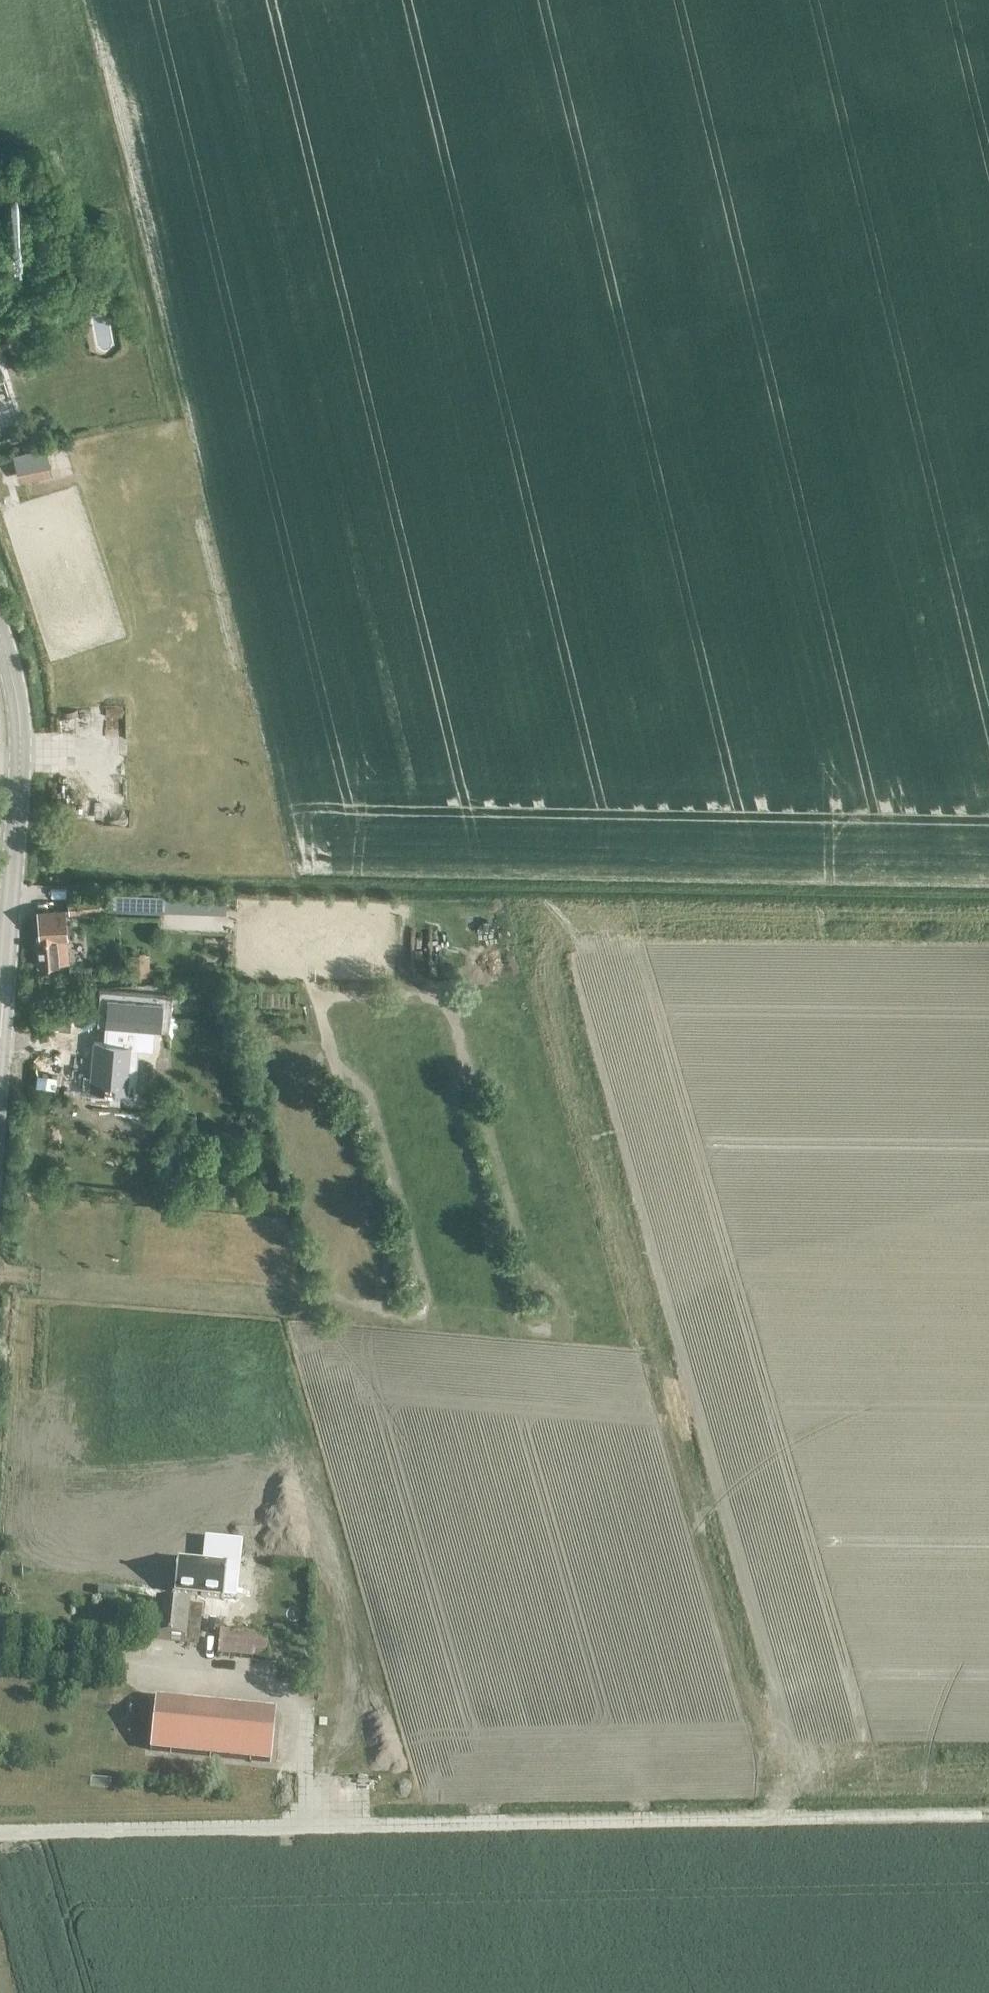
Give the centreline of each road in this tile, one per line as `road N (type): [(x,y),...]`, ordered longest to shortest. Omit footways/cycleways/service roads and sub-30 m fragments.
road 1 (secondary): [(0,1065),(19,762),(19,718),(0,639)]

